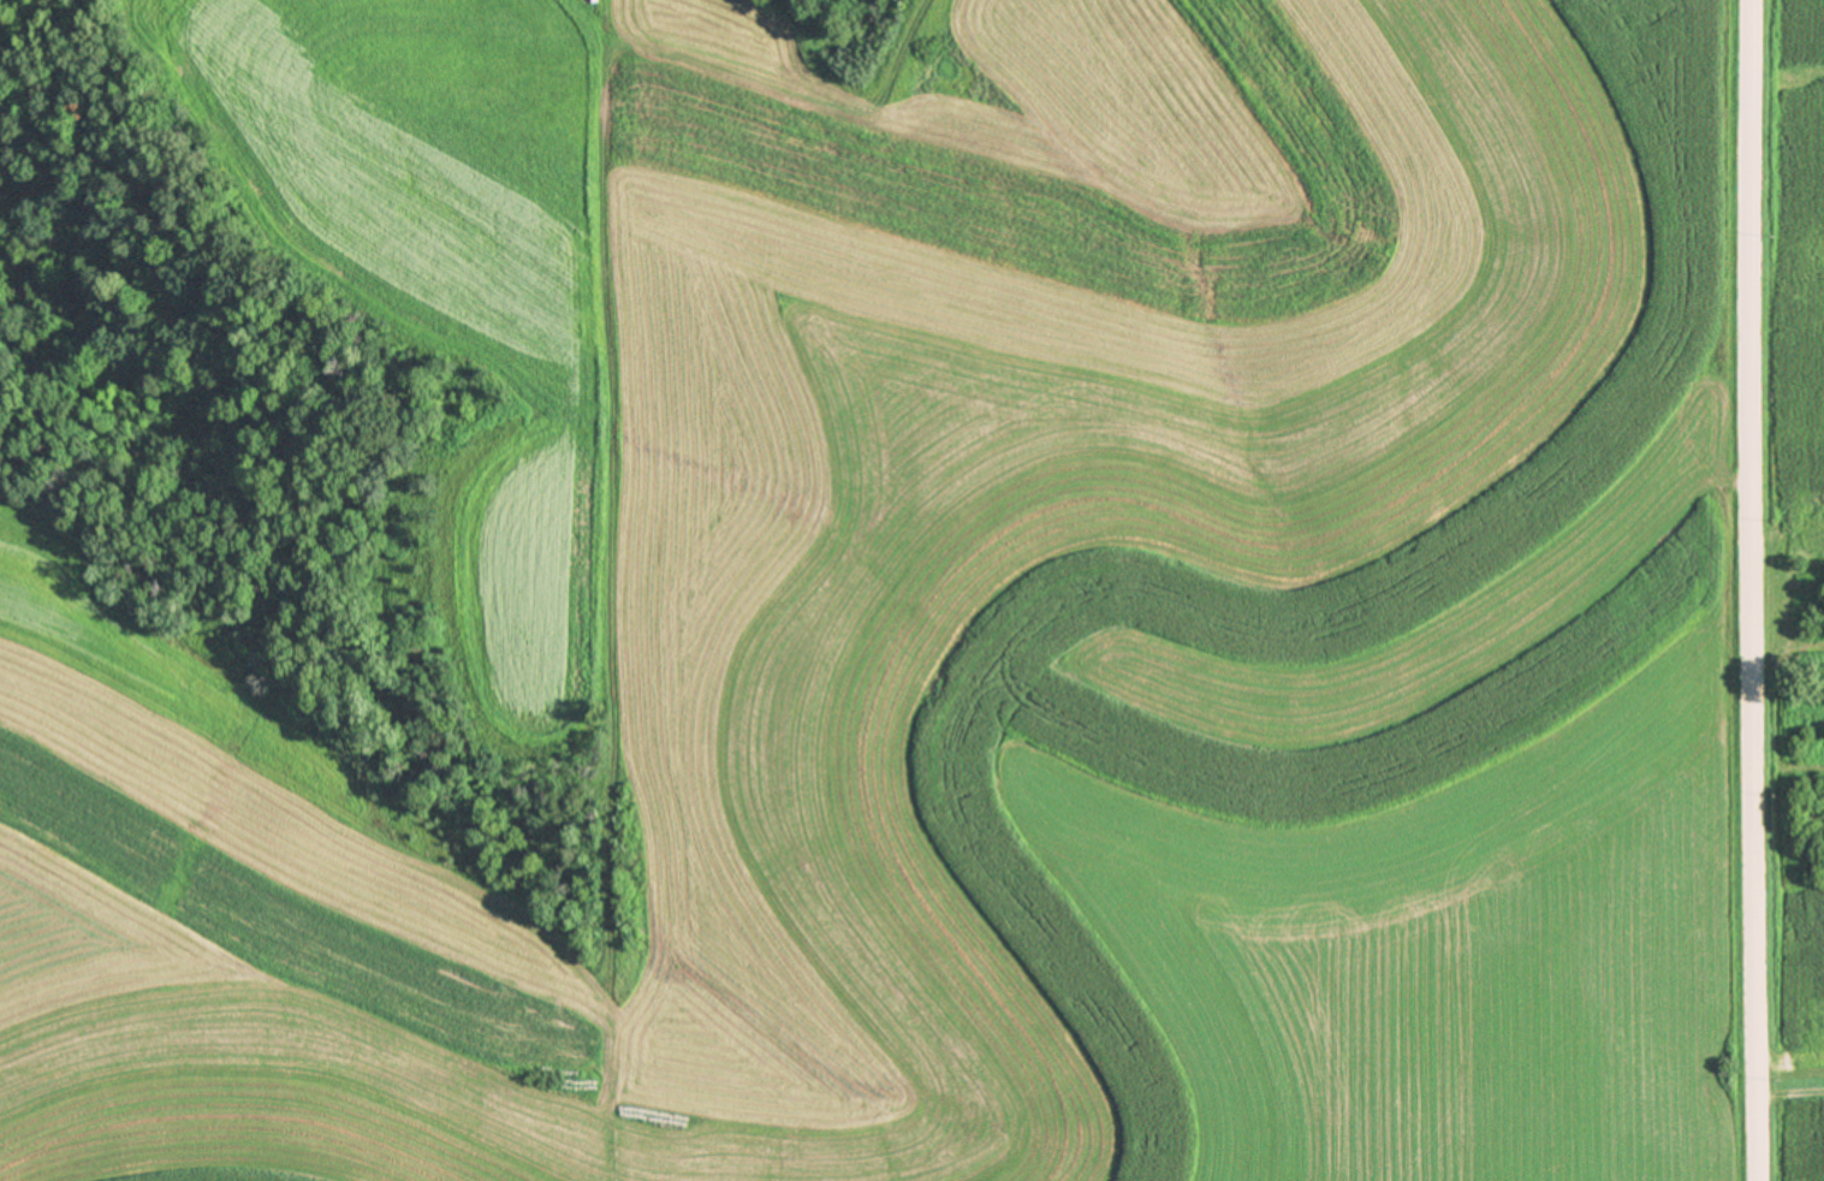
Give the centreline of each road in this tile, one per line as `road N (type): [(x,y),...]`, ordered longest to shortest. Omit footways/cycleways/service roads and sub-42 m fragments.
road 1 (residential): [(1761,1180),(1758,0)]

